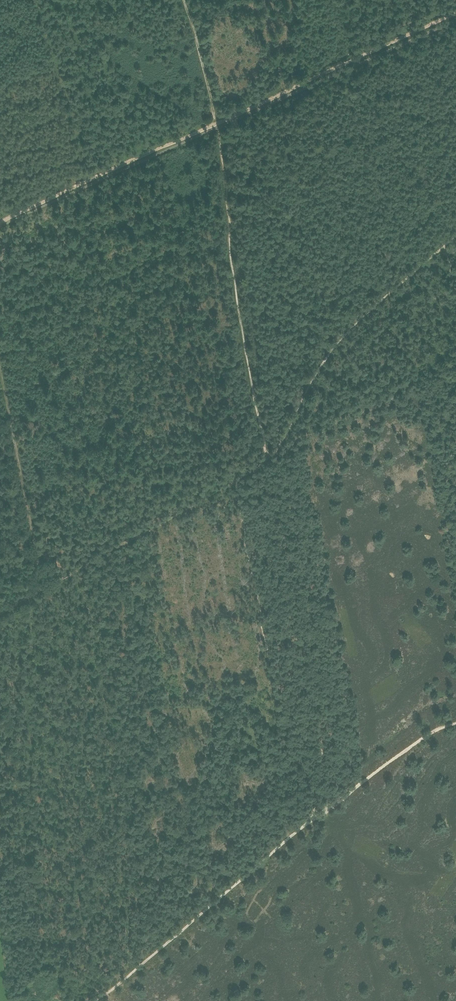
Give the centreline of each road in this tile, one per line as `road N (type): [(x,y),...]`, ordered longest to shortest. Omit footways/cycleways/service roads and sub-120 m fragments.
road 1 (track): [(309,821),(95,1000)]
road 2 (track): [(0,616),(236,481)]
road 3 (track): [(218,123),(455,14)]
road 4 (track): [(0,222),(218,123)]
road 5 (track): [(42,591),(0,383)]
road 6 (track): [(455,721),(309,821)]

